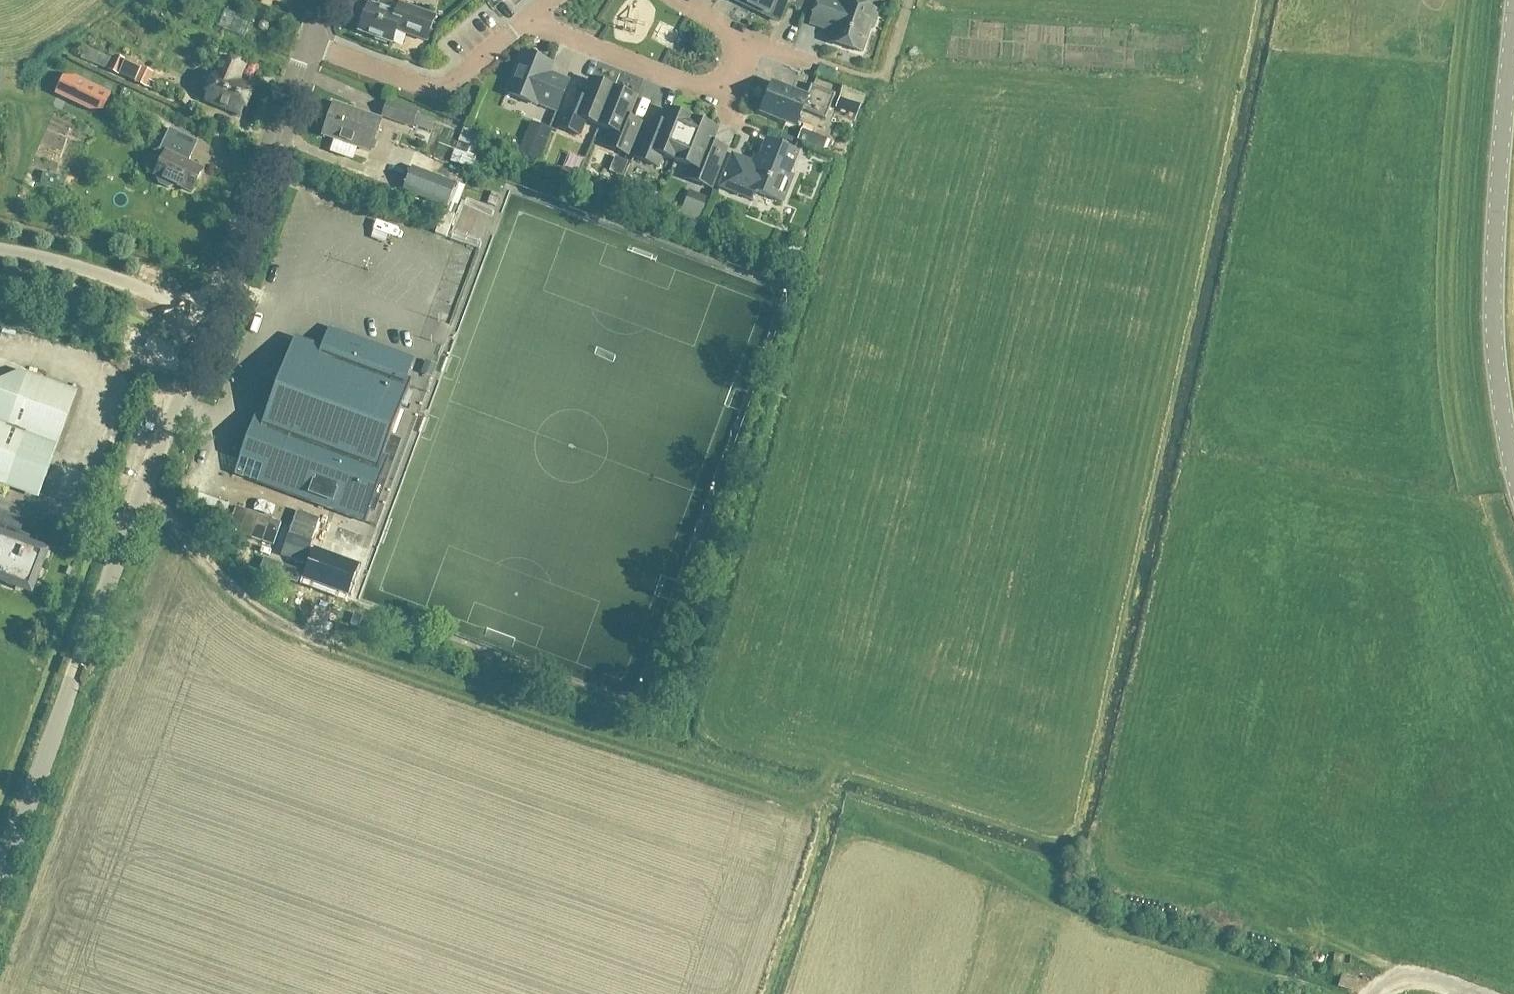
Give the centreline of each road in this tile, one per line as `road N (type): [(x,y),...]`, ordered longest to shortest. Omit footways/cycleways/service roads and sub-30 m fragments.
road 1 (tertiary): [(0,880),(206,315)]
road 2 (tertiary): [(1513,467),(1499,406),(1495,321),(1513,30)]
road 3 (tertiary): [(206,315),(305,42)]
road 4 (residential): [(750,36),(723,95),(527,18)]
road 5 (residential): [(305,42),(438,88),(527,18)]
road 6 (unclassified): [(0,248),(77,266),(206,315)]

